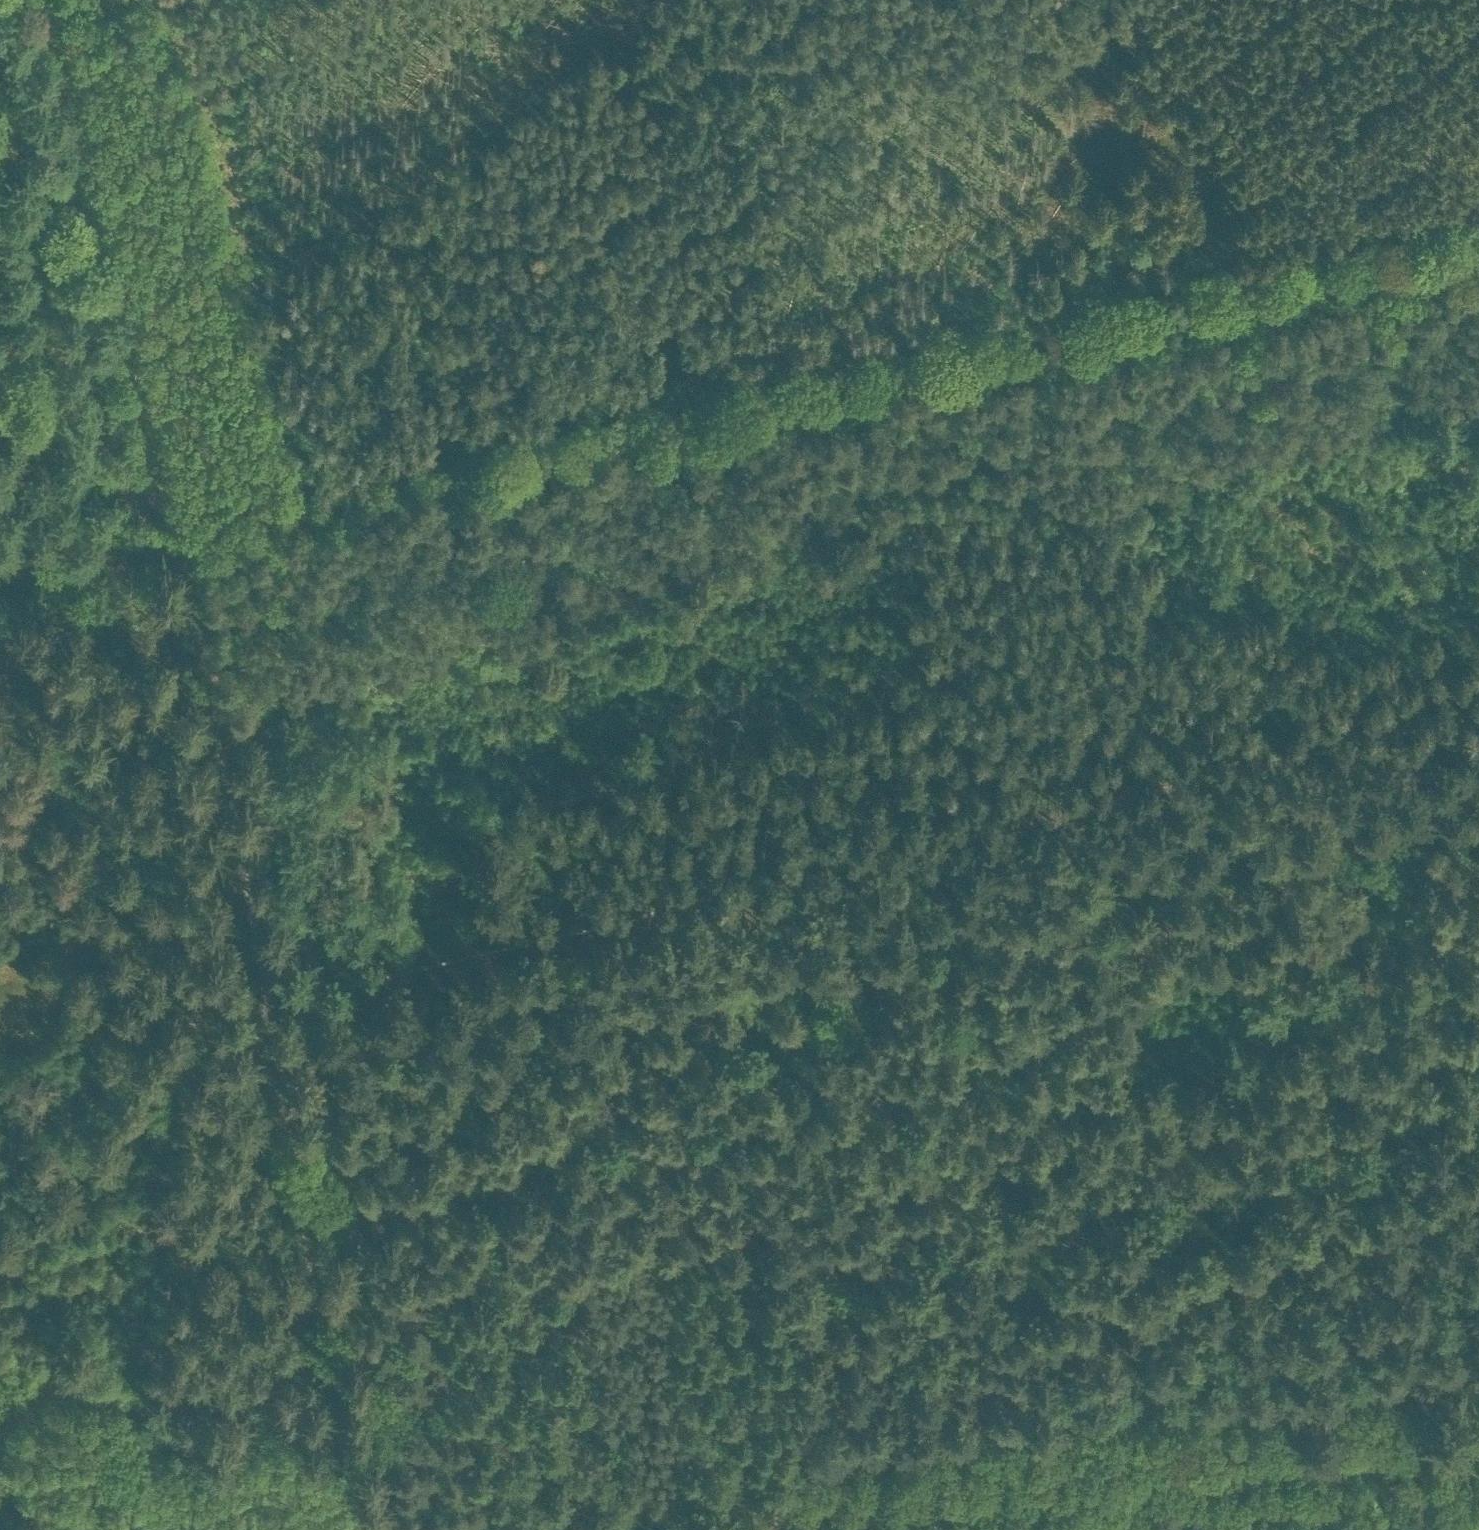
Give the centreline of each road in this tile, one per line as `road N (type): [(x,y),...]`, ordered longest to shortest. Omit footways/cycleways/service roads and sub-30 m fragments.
road 1 (track): [(1478,226),(0,578)]
road 2 (track): [(1478,707),(262,1010)]
road 3 (track): [(44,0),(154,431),(262,1010)]
road 4 (track): [(353,1529),(262,1010)]
road 5 (track): [(757,1517),(886,1489),(1112,1467)]
road 6 (track): [(1478,1433),(1201,1460)]

